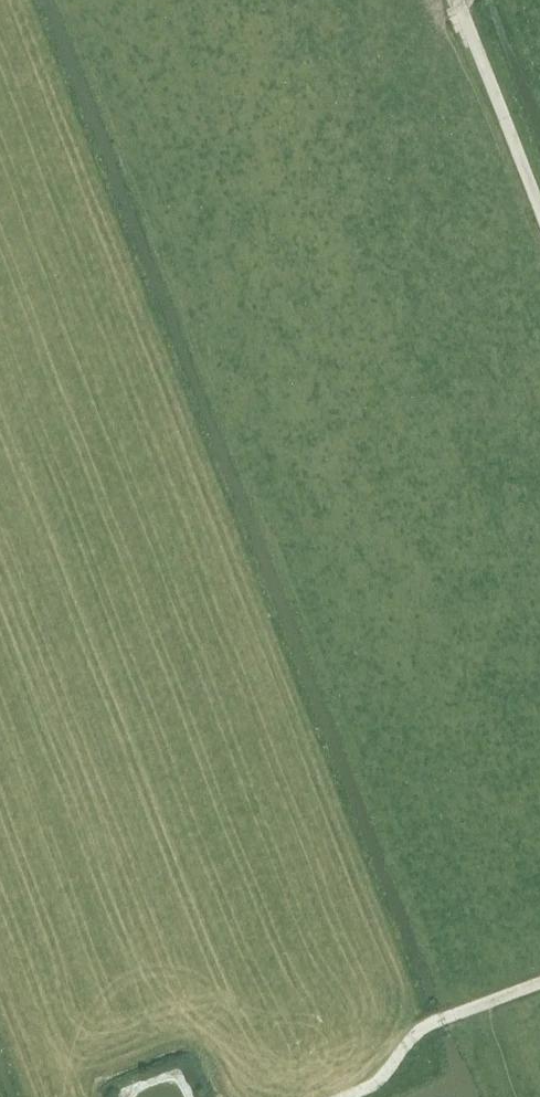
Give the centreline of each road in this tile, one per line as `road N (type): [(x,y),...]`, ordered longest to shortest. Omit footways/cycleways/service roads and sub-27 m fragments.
road 1 (track): [(539,985),(421,1033),(391,1069),(348,1096)]
road 2 (track): [(459,0),(539,207)]

